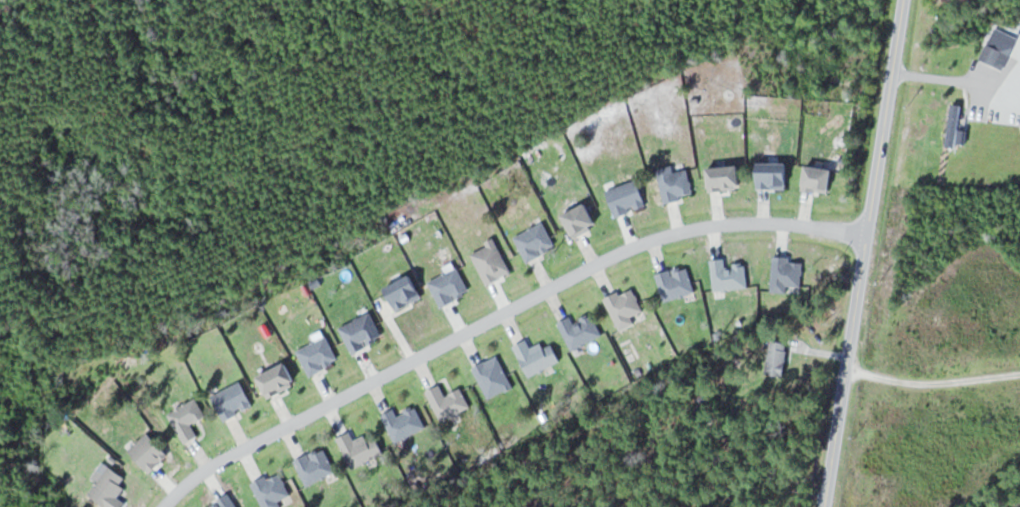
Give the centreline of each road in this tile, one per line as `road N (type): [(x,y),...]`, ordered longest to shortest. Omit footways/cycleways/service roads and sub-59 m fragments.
road 1 (residential): [(863,235),(730,223),(615,252),(225,456),(163,506)]
road 2 (residential): [(827,506),(903,0)]

